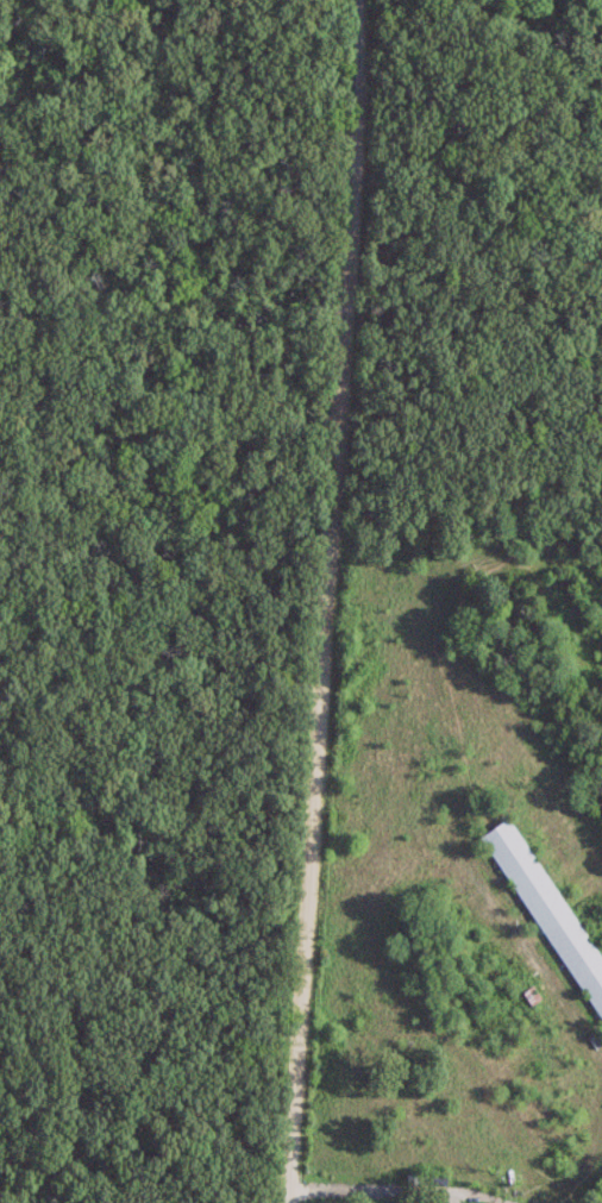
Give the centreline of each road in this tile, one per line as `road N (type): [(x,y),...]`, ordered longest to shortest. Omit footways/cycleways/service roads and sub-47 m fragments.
road 1 (residential): [(283,1202),(367,0)]

